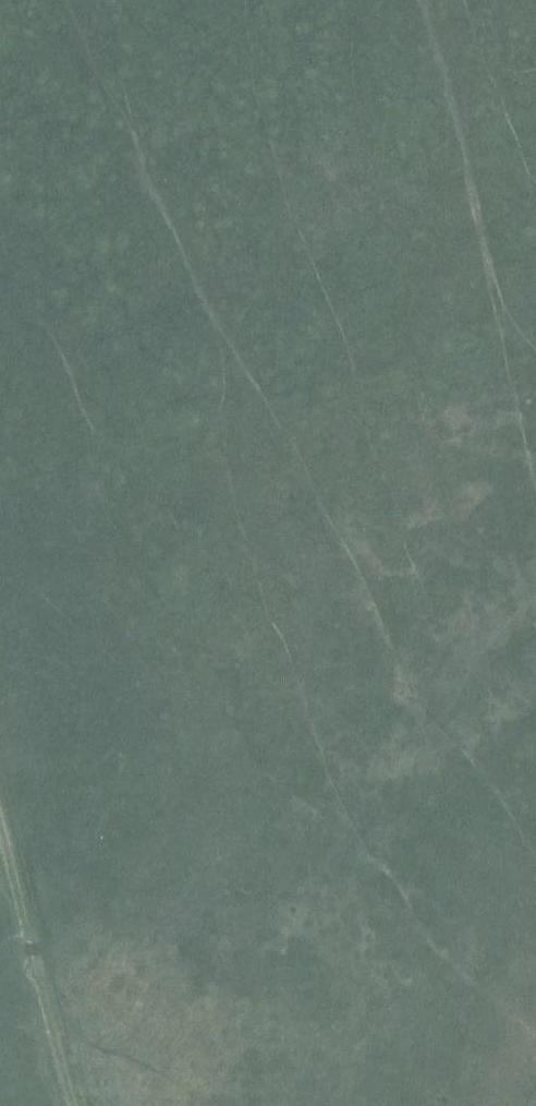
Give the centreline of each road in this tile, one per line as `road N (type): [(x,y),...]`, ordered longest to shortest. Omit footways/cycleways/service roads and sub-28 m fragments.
road 1 (track): [(77,1105),(0,811)]

